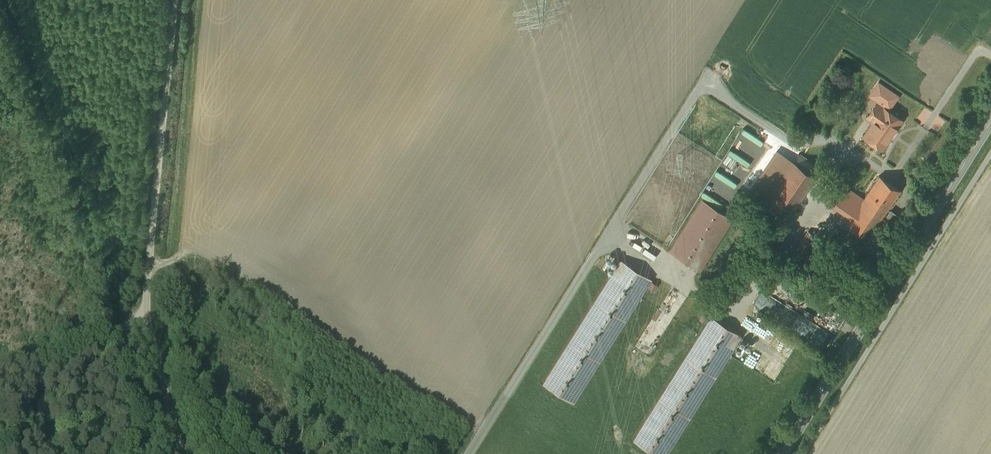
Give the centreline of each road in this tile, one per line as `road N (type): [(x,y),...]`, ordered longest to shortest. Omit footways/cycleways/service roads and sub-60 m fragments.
road 1 (unclassified): [(183,453),(150,305),(180,0)]
road 2 (tertiary): [(990,122),(783,453)]
road 3 (track): [(0,355),(150,305)]

